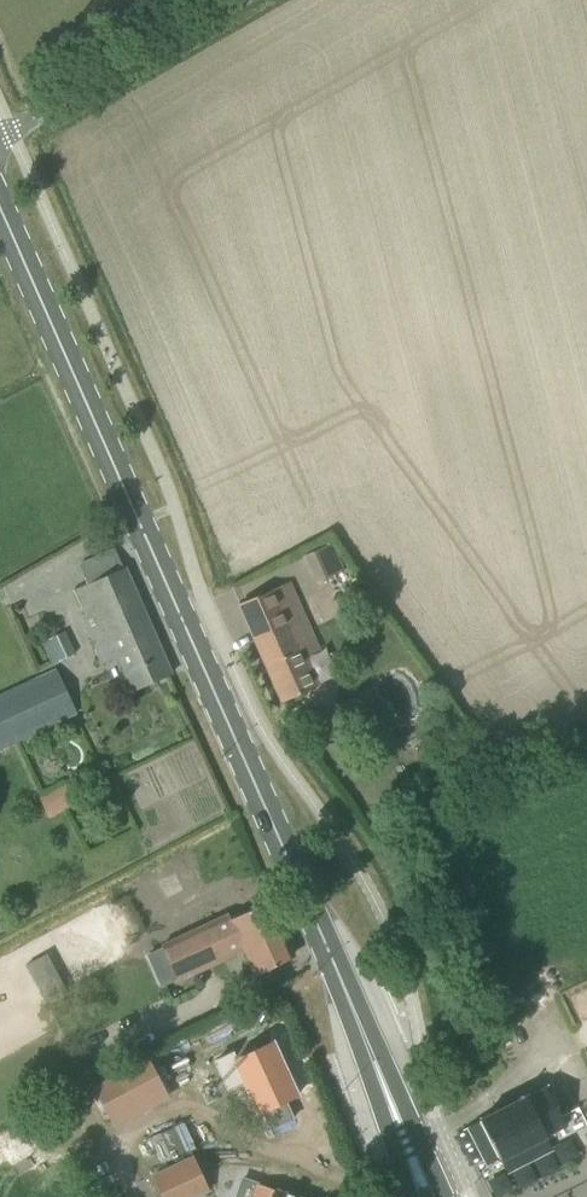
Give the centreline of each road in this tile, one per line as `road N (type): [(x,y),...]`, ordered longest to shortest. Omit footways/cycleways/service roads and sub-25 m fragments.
road 1 (primary): [(414,1166),(342,978),(0,197)]
road 2 (unclassified): [(0,141),(240,0)]

